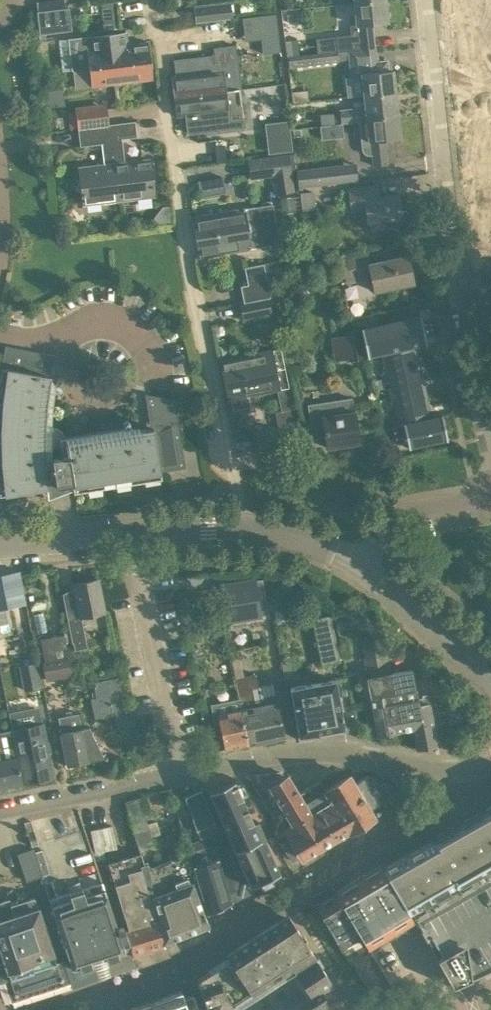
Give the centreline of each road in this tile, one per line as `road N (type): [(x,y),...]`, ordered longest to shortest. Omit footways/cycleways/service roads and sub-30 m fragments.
road 1 (residential): [(245,528),(192,286),(146,0)]
road 2 (residential): [(0,810),(287,754),(471,770)]
road 3 (residential): [(490,460),(459,296),(437,100)]
road 4 (residential): [(245,528),(0,546)]
road 5 (residential): [(360,567),(403,512),(468,500),(487,488),(490,461)]
road 6 (residential): [(490,680),(360,567)]
road 7 (residential): [(360,567),(316,542),(245,528)]

